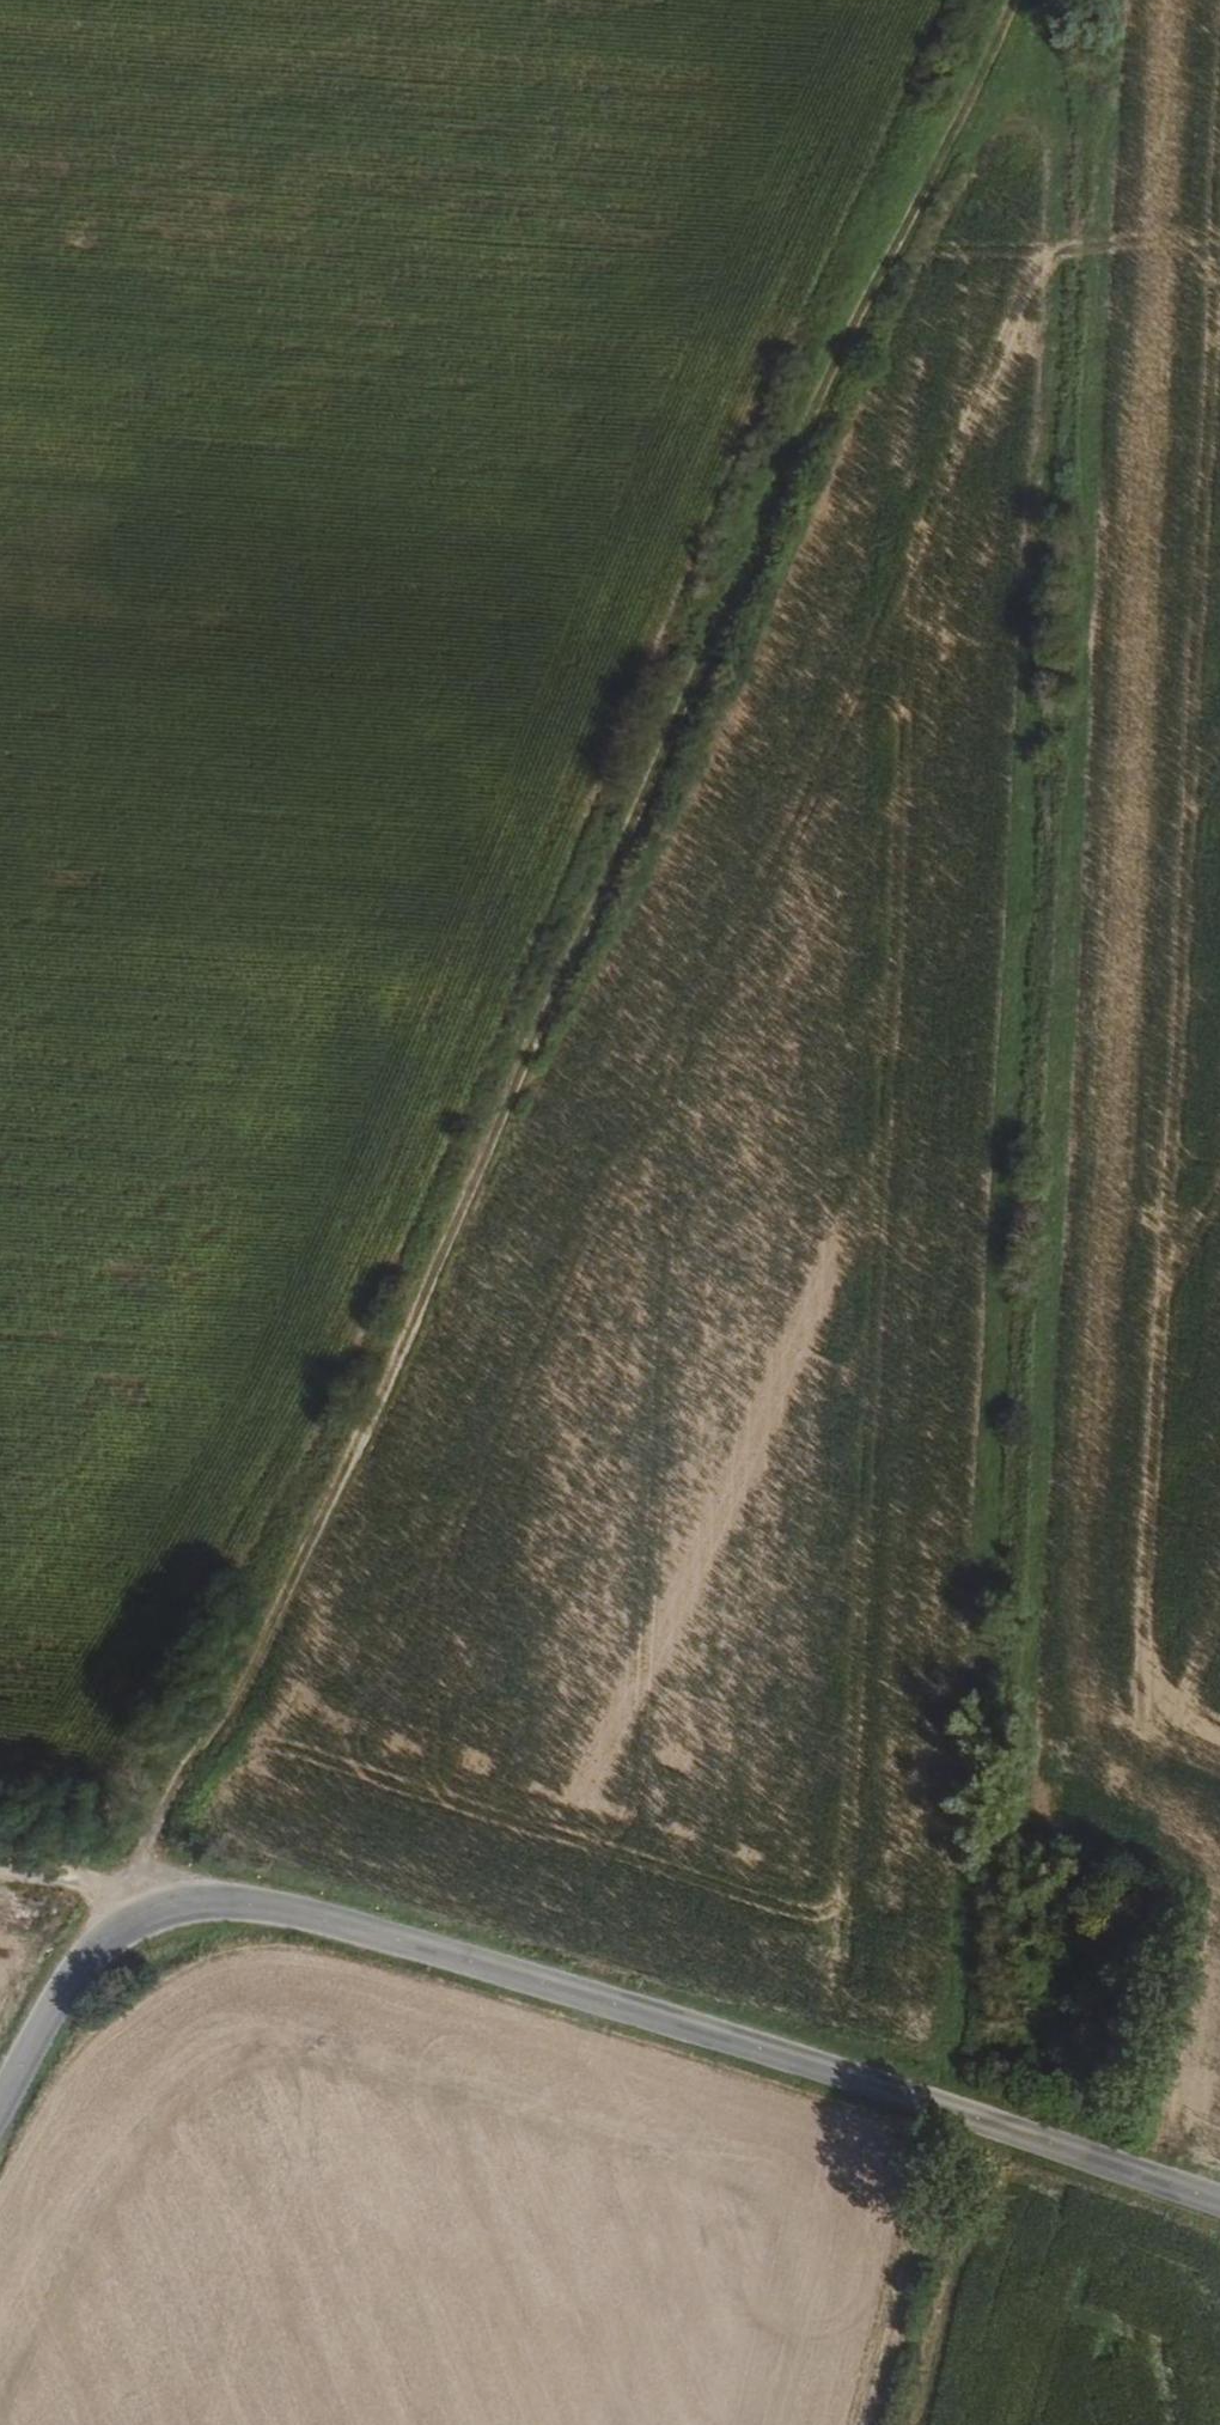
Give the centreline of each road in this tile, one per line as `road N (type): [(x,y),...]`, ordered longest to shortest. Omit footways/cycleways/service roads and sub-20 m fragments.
road 1 (track): [(997,0),(845,312),(778,497),(595,907),(478,1136),(361,1432),(133,1882),(147,1913)]
road 2 (tertiary): [(1219,2205),(700,2030),(336,1924),(223,1901),(147,1913),(89,1955),(0,2108)]
road 3 (track): [(133,1882),(0,1880)]

